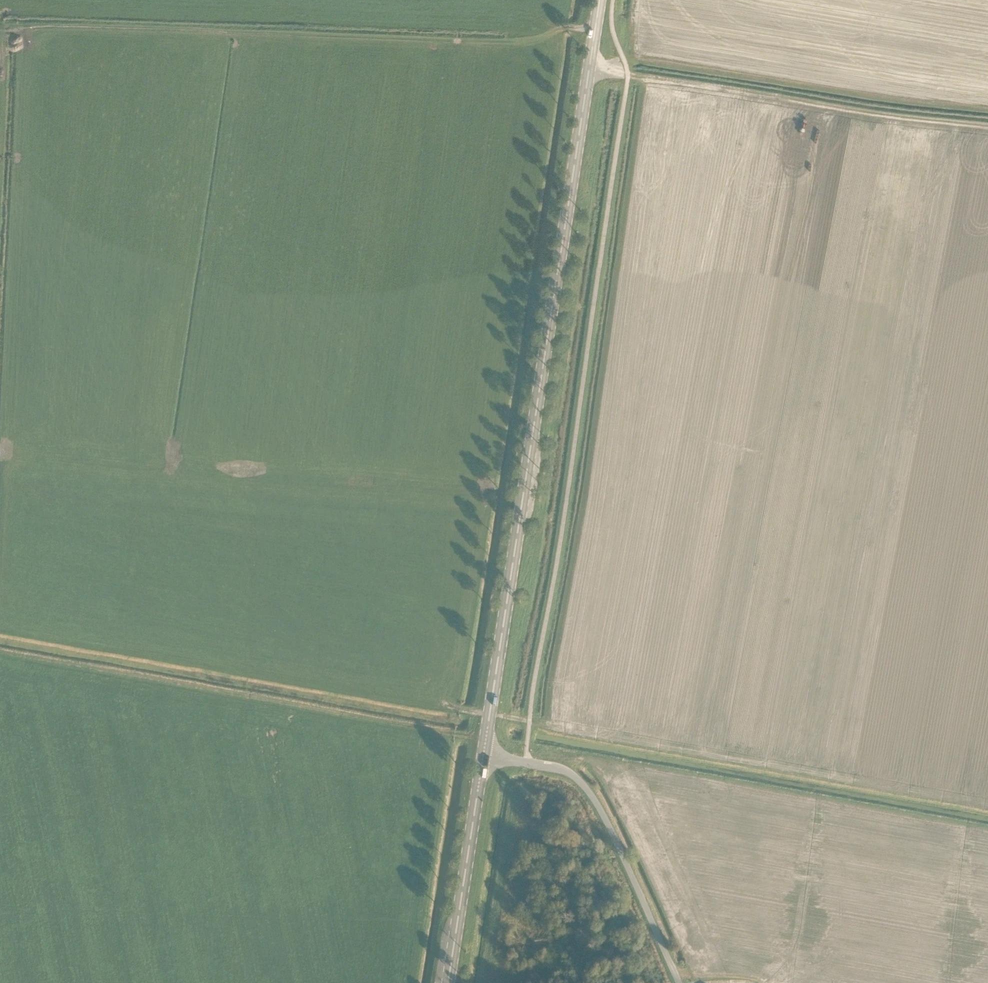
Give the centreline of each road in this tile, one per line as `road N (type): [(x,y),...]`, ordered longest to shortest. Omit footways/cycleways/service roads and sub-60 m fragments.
road 1 (primary): [(483,758),(598,0)]
road 2 (track): [(590,55),(628,75),(987,127)]
road 3 (unclassified): [(679,982),(579,780),(550,766),(483,758)]
road 4 (primary): [(448,982),(483,758)]

